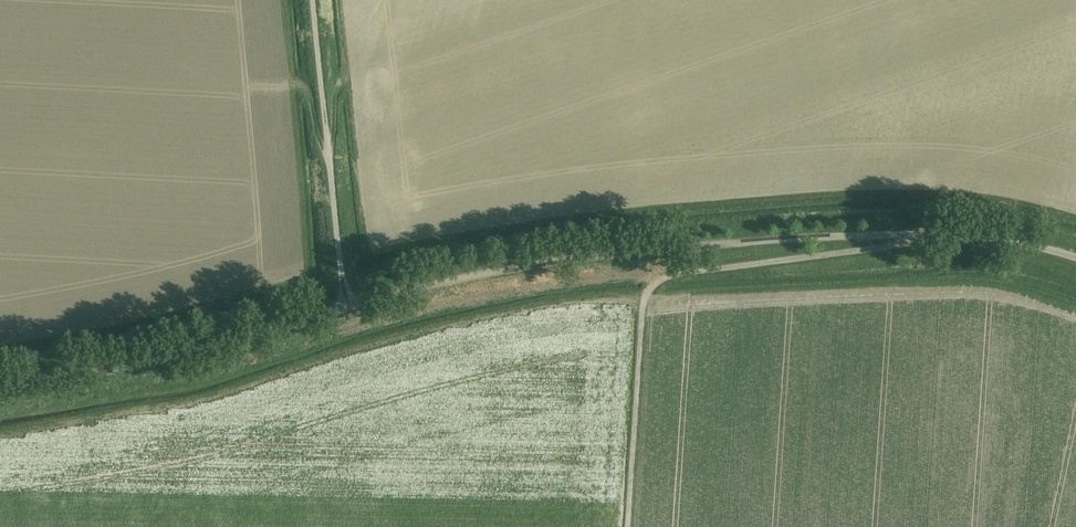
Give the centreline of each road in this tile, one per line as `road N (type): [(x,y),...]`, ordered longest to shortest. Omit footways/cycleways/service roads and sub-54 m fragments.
road 1 (unclassified): [(1075,260),(1015,243),(917,235),(661,248),(443,281),(345,308)]
road 2 (track): [(629,526),(644,316),(655,283),(899,245),(917,235)]
road 3 (unclassified): [(0,385),(345,308)]
road 4 (unclassified): [(345,308),(313,0)]

